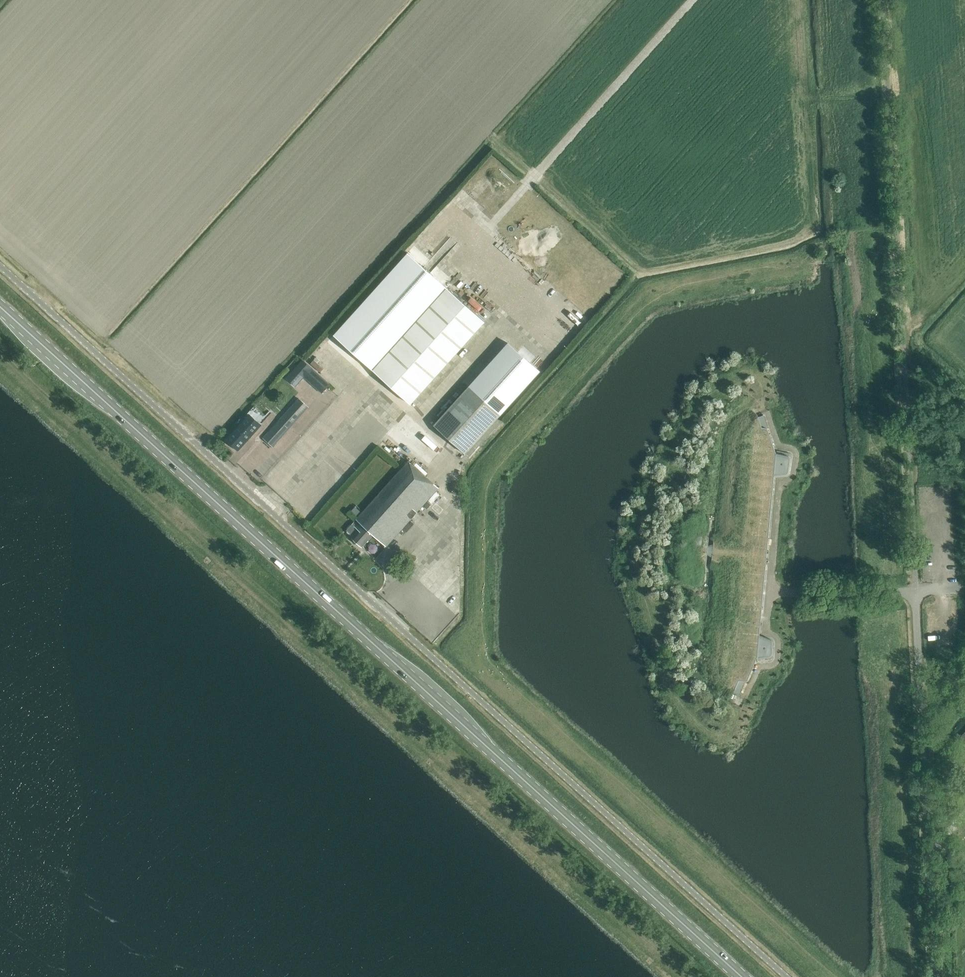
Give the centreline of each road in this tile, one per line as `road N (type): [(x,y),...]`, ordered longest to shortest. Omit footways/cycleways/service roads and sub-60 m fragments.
road 1 (unclassified): [(787,976),(0,265)]
road 2 (primary): [(741,976),(0,306)]
road 3 (track): [(0,355),(684,976)]
road 4 (unclassified): [(937,976),(896,222)]

